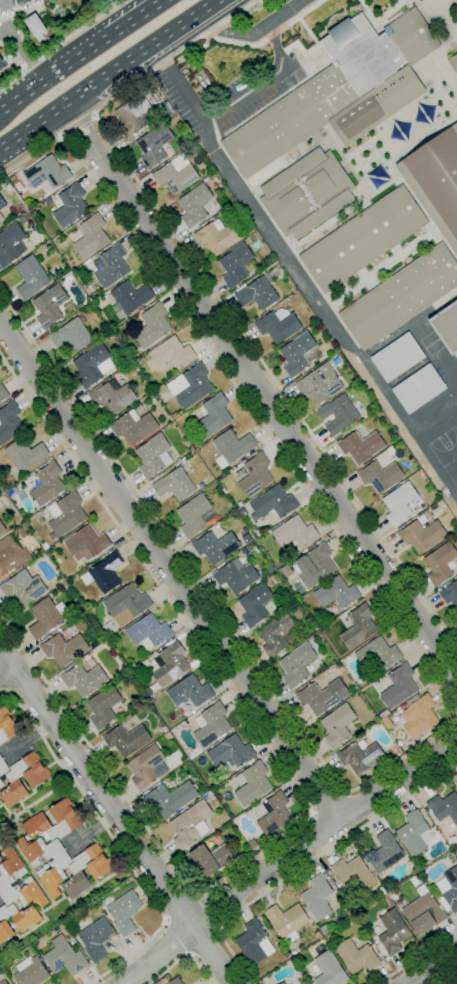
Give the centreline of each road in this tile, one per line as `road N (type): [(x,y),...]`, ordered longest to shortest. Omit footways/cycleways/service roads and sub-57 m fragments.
road 1 (residential): [(65,108),(456,677)]
road 2 (tertiary): [(0,324),(340,821)]
road 3 (residential): [(456,741),(206,910),(120,983)]
road 4 (residential): [(0,648),(232,983)]
road 5 (primary): [(0,151),(222,0)]
road 6 (primary): [(162,0),(0,114)]

